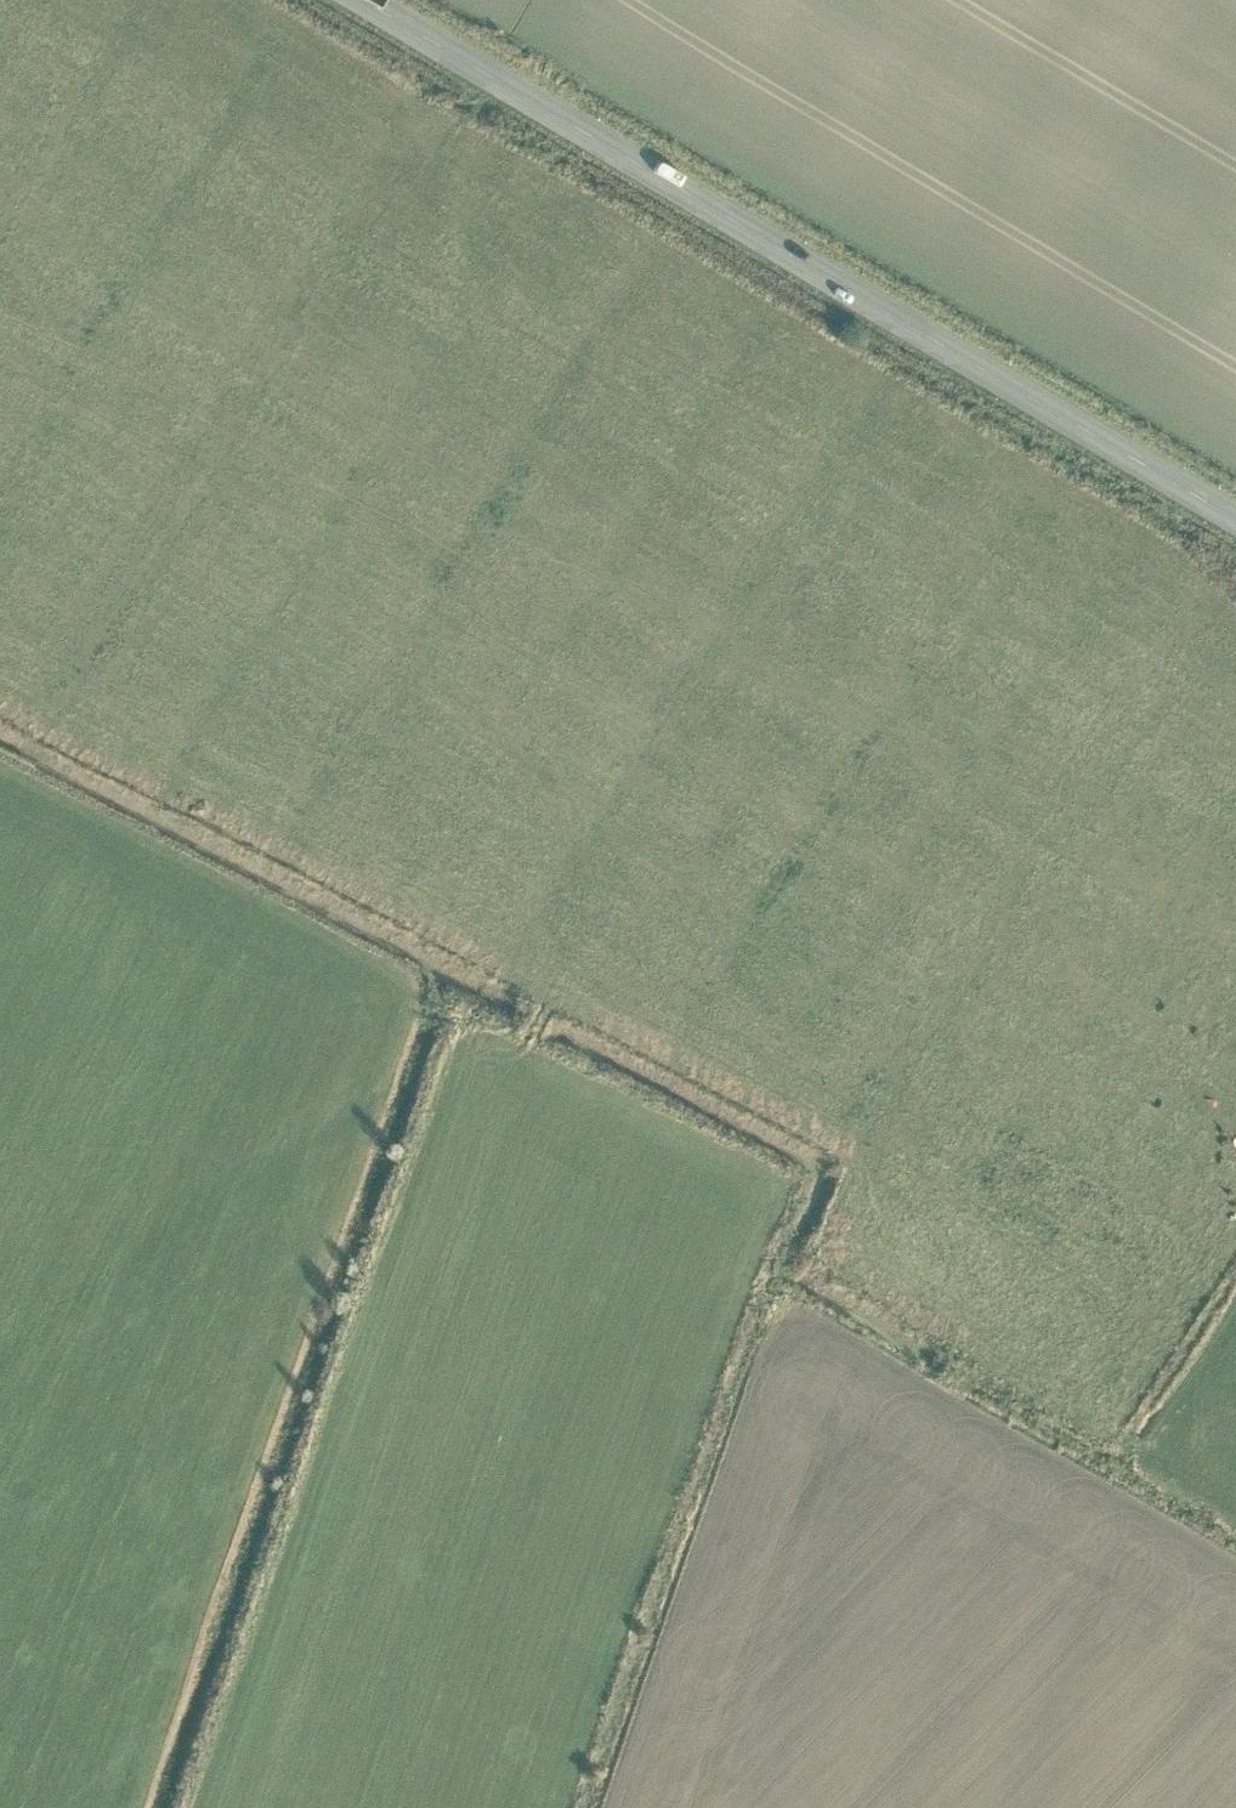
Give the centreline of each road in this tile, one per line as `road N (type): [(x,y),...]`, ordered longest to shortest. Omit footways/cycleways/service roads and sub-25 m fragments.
road 1 (secondary): [(364,0),(1235,518)]

